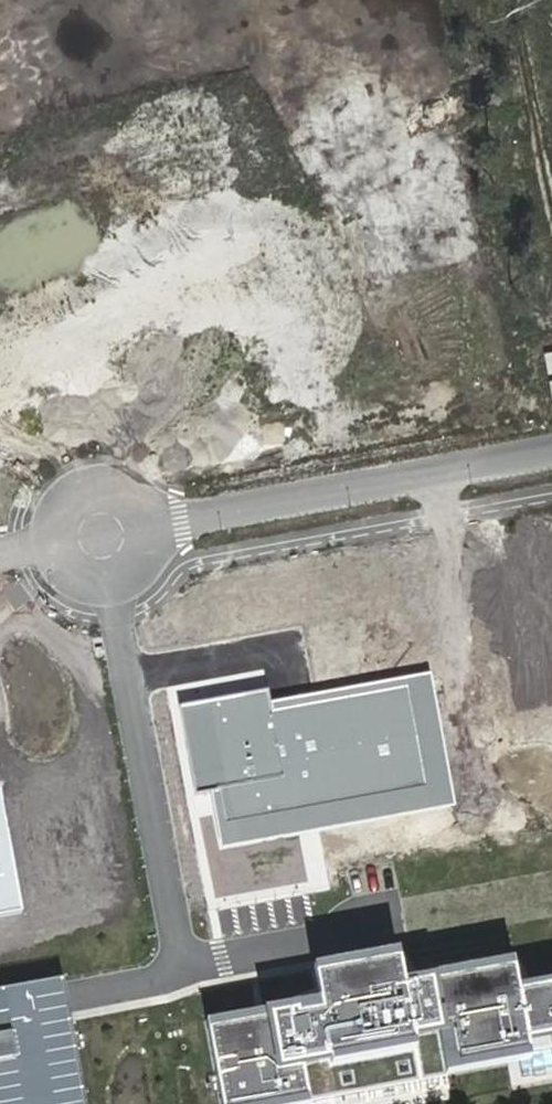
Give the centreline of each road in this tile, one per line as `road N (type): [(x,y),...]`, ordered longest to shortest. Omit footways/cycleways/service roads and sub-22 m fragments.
road 1 (residential): [(106,589),(177,965),(86,987)]
road 2 (residential): [(551,449),(154,523)]
road 3 (residential): [(154,523),(133,494),(99,484),(66,498),(55,512),(56,563),(81,585),(106,589)]

